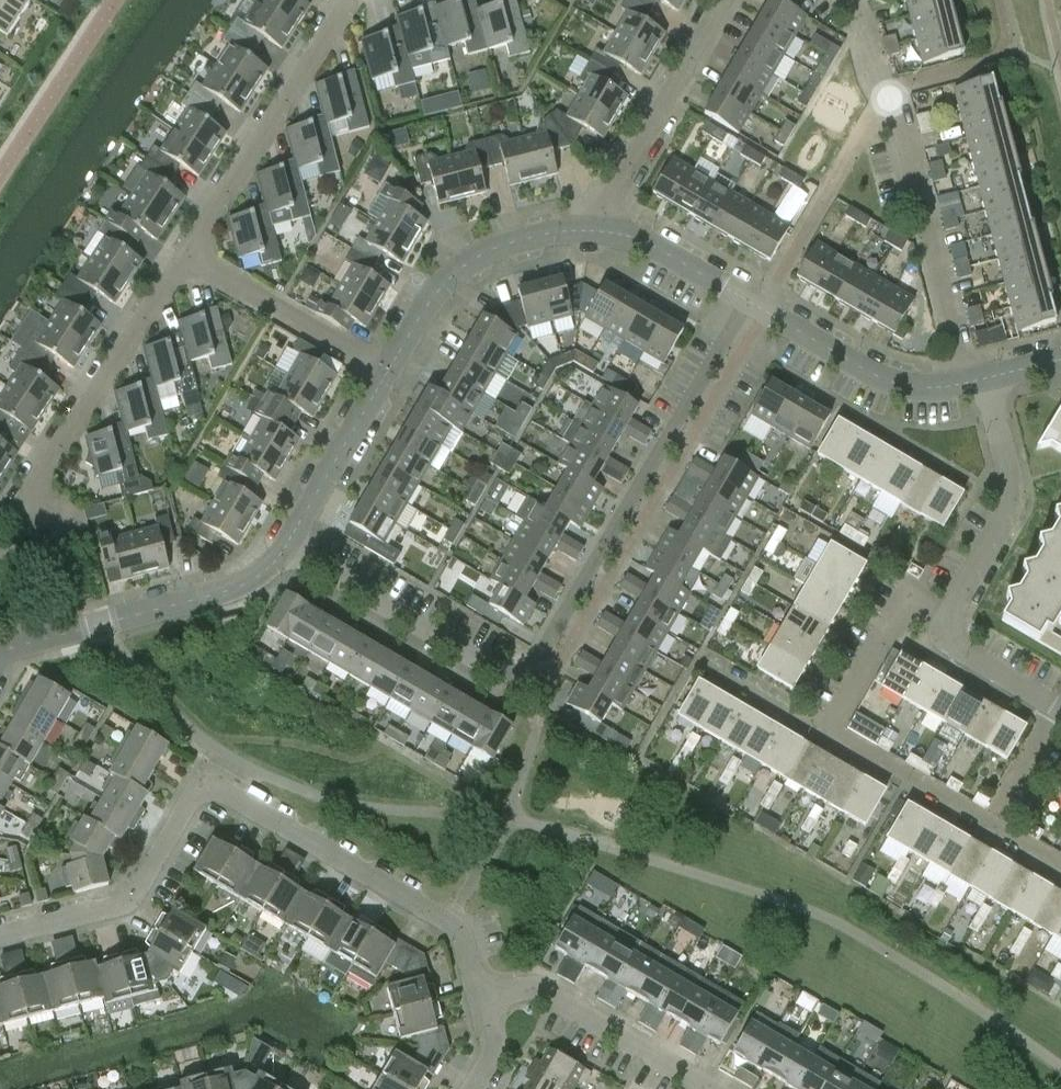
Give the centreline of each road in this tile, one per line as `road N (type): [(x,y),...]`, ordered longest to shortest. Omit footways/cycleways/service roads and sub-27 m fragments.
road 1 (residential): [(288,544),(531,686),(756,307)]
road 2 (residential): [(480,996),(449,920),(210,789),(194,793),(136,891),(118,904),(0,936)]
road 3 (residential): [(0,657),(229,589),(270,566),(288,544)]
road 4 (residential): [(977,381),(927,204),(883,90)]
road 5 (residential): [(189,255),(351,0)]
road 6 (residential): [(30,488),(189,255)]
road 7 (residential): [(941,639),(1012,497),(977,381)]
road 8 (residential): [(1060,866),(821,727)]
road 9 (residential): [(589,229),(722,0)]
road 10 (residential): [(389,371),(460,267),(502,245),(589,229)]
road 11 (residential): [(711,1088),(533,988),(480,996)]
road 12 (residential): [(756,307),(883,90)]
road 13 (residential): [(756,307),(869,372),(912,385),(977,381)]
road 14 (residential): [(389,371),(189,255)]
road 15 (residential): [(658,726),(699,656),(821,727)]
road 16 (residential): [(288,544),(389,371)]
road 17 (residential): [(821,727),(890,609),(941,639)]
road 18 (residential): [(589,229),(636,238),(756,307)]
road 19 (residential): [(1060,709),(941,639)]

